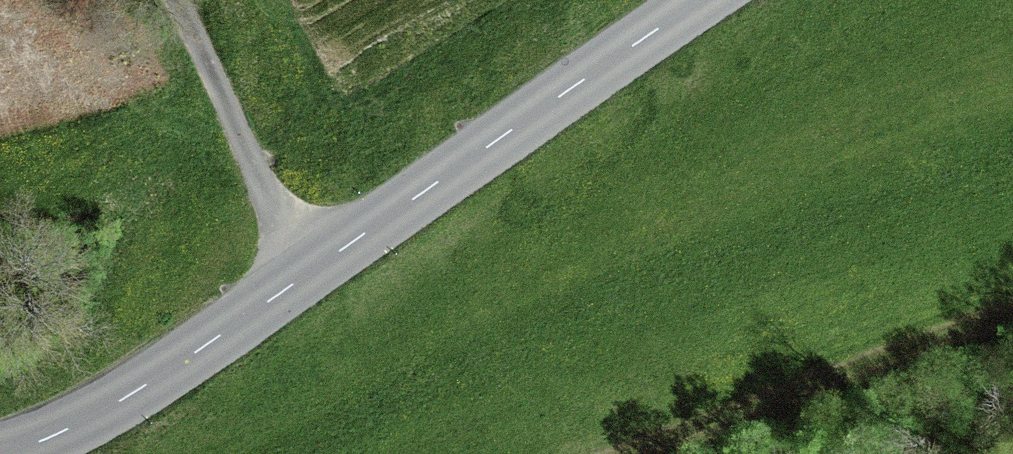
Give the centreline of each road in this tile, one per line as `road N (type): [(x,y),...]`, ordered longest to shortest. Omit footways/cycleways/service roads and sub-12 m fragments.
road 1 (tertiary): [(7,453),(92,416),(299,284),(514,139),(699,0)]
road 2 (track): [(1012,315),(619,453)]
road 3 (track): [(299,284),(171,0)]

